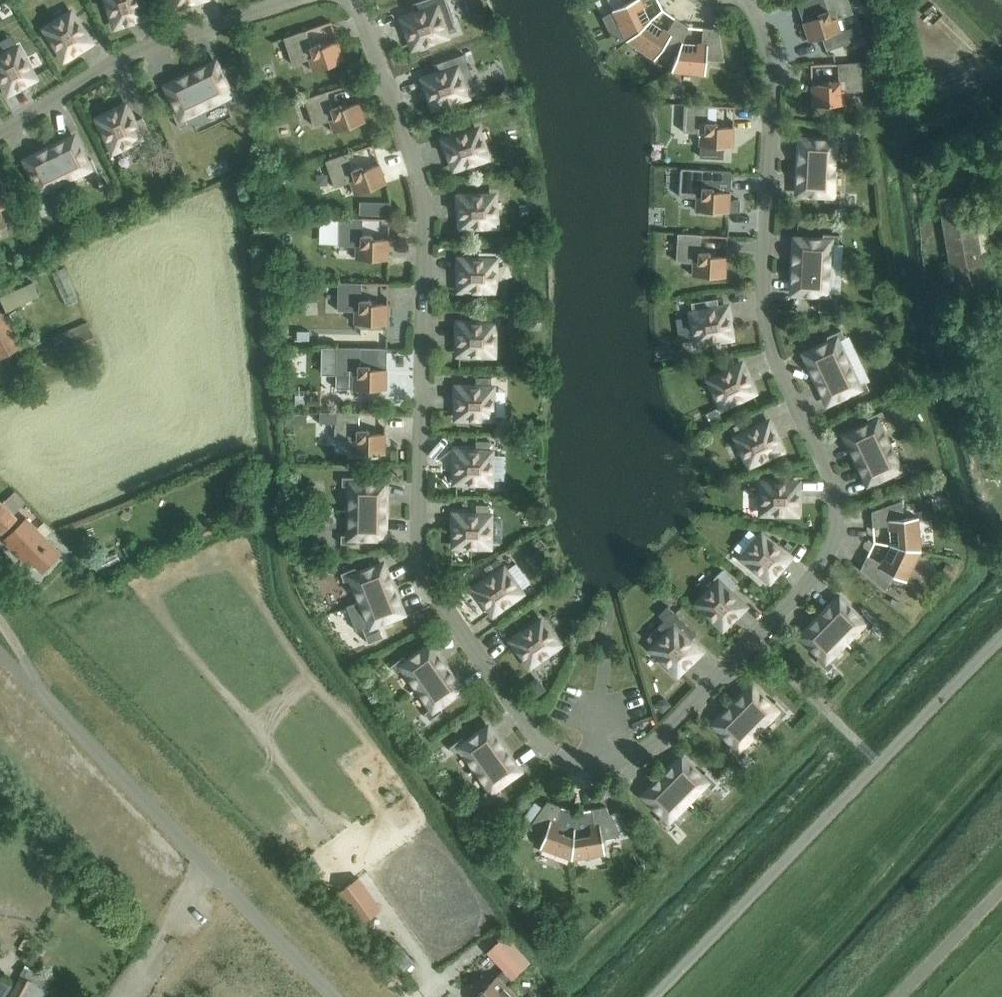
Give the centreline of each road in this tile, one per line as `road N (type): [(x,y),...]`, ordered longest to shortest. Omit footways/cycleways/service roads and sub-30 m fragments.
road 1 (residential): [(745,0),(771,65),(763,314),(770,353),(831,478),(837,519),(820,567),(664,730),(627,761),(587,765),(560,758),(536,736),(426,576),(418,546),(421,184),(354,0)]
road 2 (unclassified): [(655,996),(1001,642)]
road 3 (unclassified): [(338,996),(0,652)]
road 4 (residential): [(0,124),(141,47),(287,0)]

